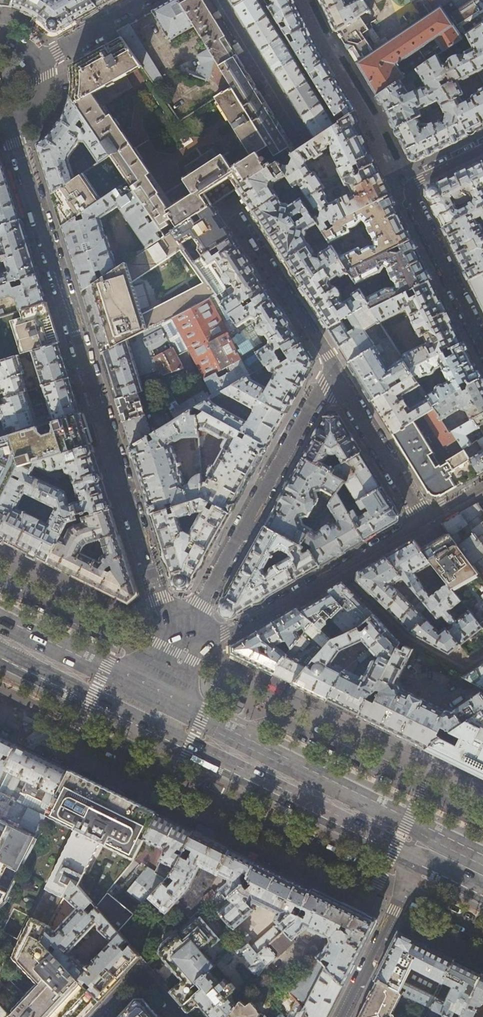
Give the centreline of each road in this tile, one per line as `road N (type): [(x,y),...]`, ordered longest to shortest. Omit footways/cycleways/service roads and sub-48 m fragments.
road 1 (residential): [(9,125),(181,648)]
road 2 (residential): [(181,648),(333,366)]
road 3 (primary): [(154,714),(424,847)]
road 4 (residential): [(422,521),(224,633),(181,648)]
road 5 (residential): [(482,346),(409,191),(482,148)]
road 6 (residential): [(424,847),(340,1016)]
road 7 (unclassified): [(333,366),(233,210)]
road 8 (unclassified): [(333,366),(422,521)]
road 9 (primary): [(0,638),(154,714)]
road 10 (residential): [(222,0),(306,140)]
road 11 (residential): [(143,0),(37,61)]

